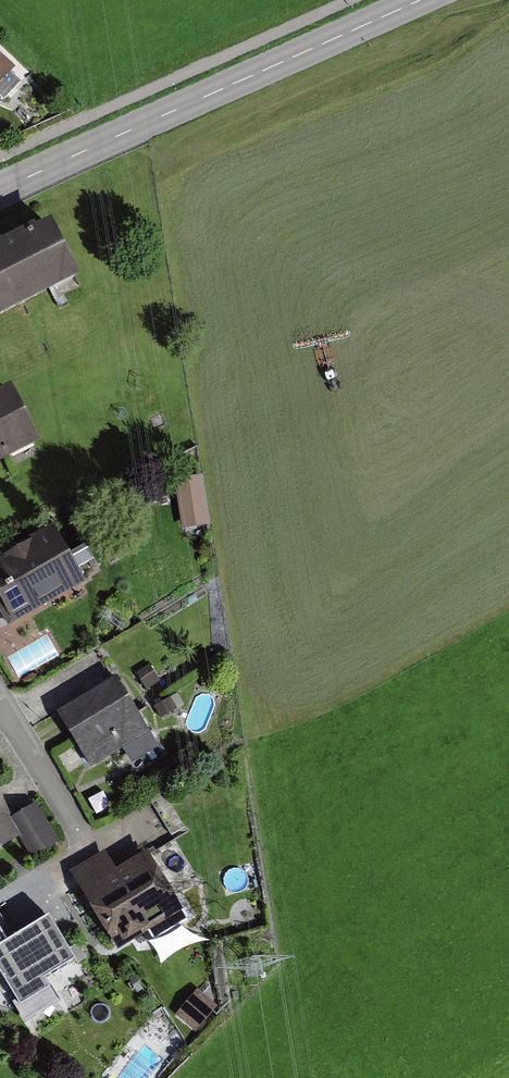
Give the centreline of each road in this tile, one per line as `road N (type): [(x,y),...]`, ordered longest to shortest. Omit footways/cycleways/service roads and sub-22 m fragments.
road 1 (tertiary): [(420,0),(0,190)]
road 2 (residential): [(87,847),(0,702)]

